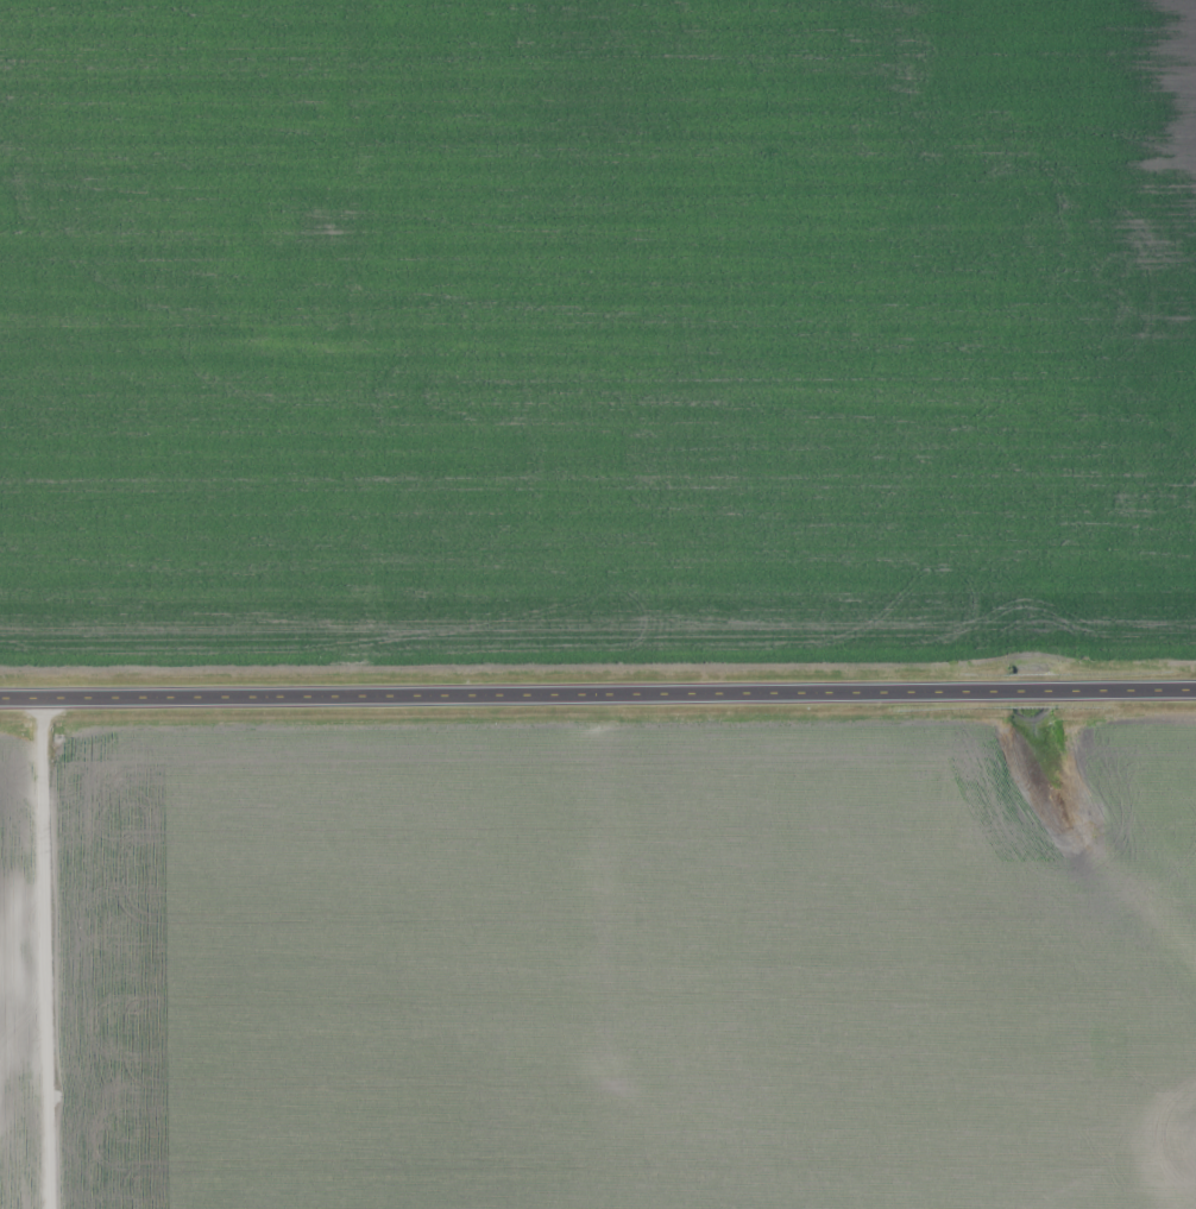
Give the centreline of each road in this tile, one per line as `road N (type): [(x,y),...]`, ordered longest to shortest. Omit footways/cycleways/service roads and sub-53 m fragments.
road 1 (secondary): [(0,702),(1195,689)]

